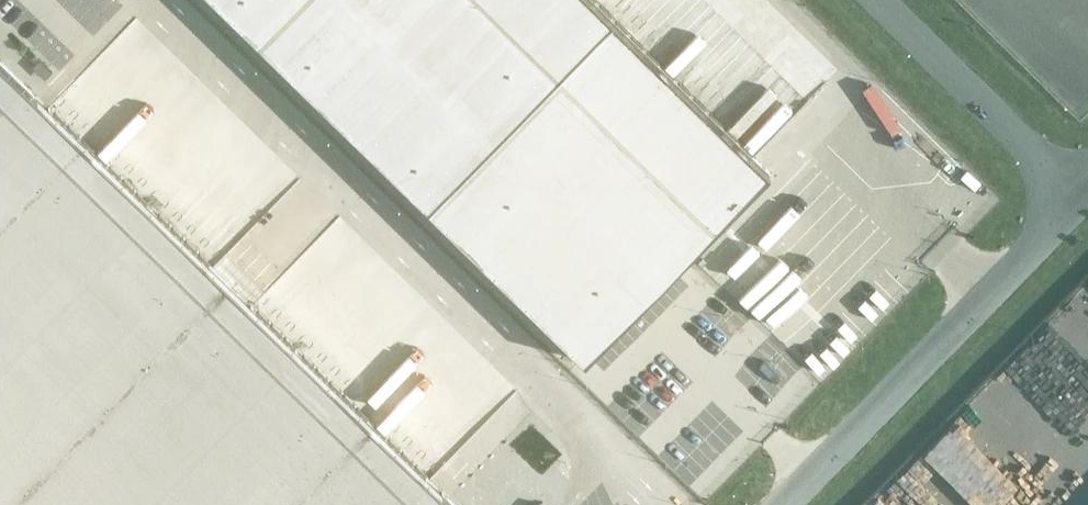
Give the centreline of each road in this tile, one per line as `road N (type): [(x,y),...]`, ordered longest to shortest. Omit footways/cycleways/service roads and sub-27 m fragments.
road 1 (unclassified): [(1087,163),(1060,163),(1026,146),(879,0)]

